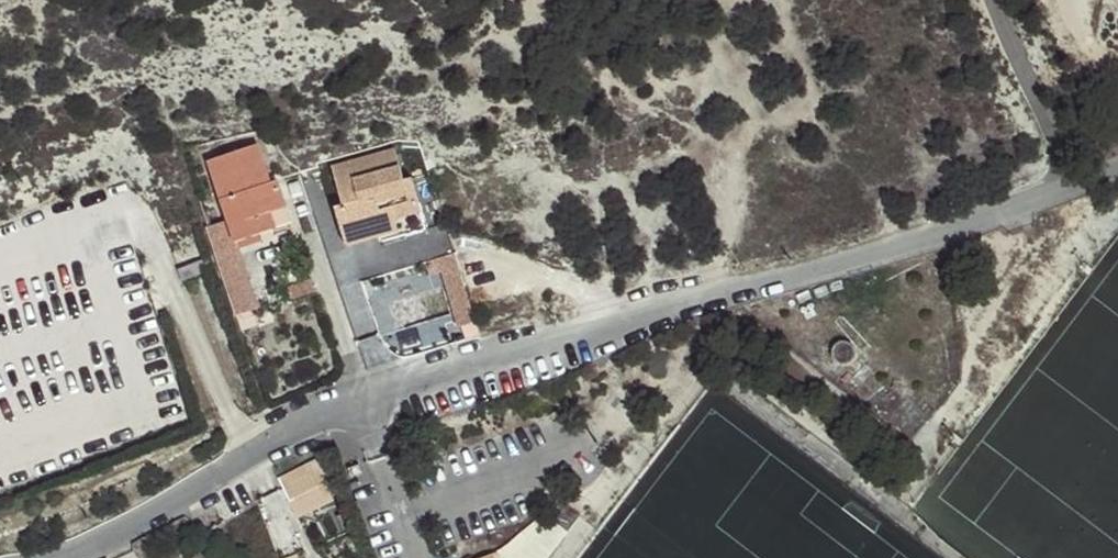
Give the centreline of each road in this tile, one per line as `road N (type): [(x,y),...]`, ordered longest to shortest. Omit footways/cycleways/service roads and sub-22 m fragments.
road 1 (residential): [(43,557),(125,527),(252,455),(363,406),(998,219),(1117,163)]

